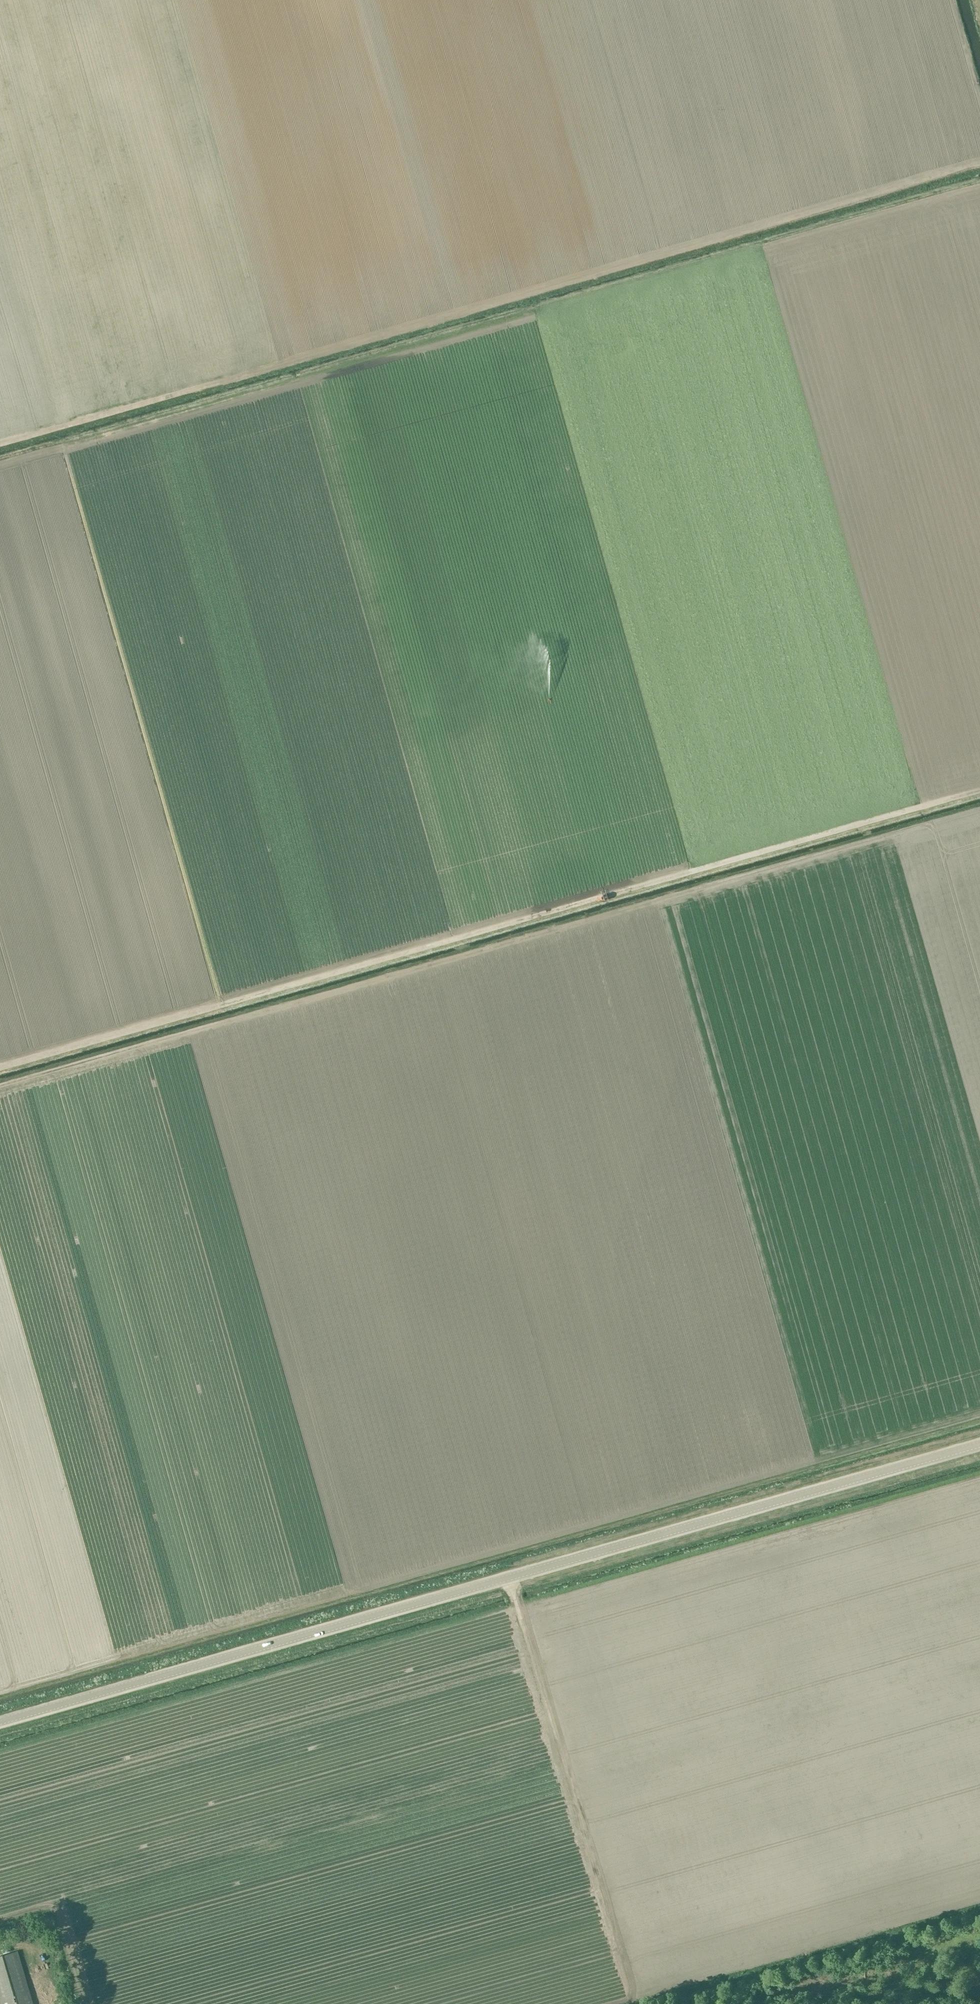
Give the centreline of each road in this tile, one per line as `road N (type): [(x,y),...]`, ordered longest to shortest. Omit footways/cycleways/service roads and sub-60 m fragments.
road 1 (tertiary): [(0,1721),(979,1444)]
road 2 (track): [(509,1577),(635,2000)]

